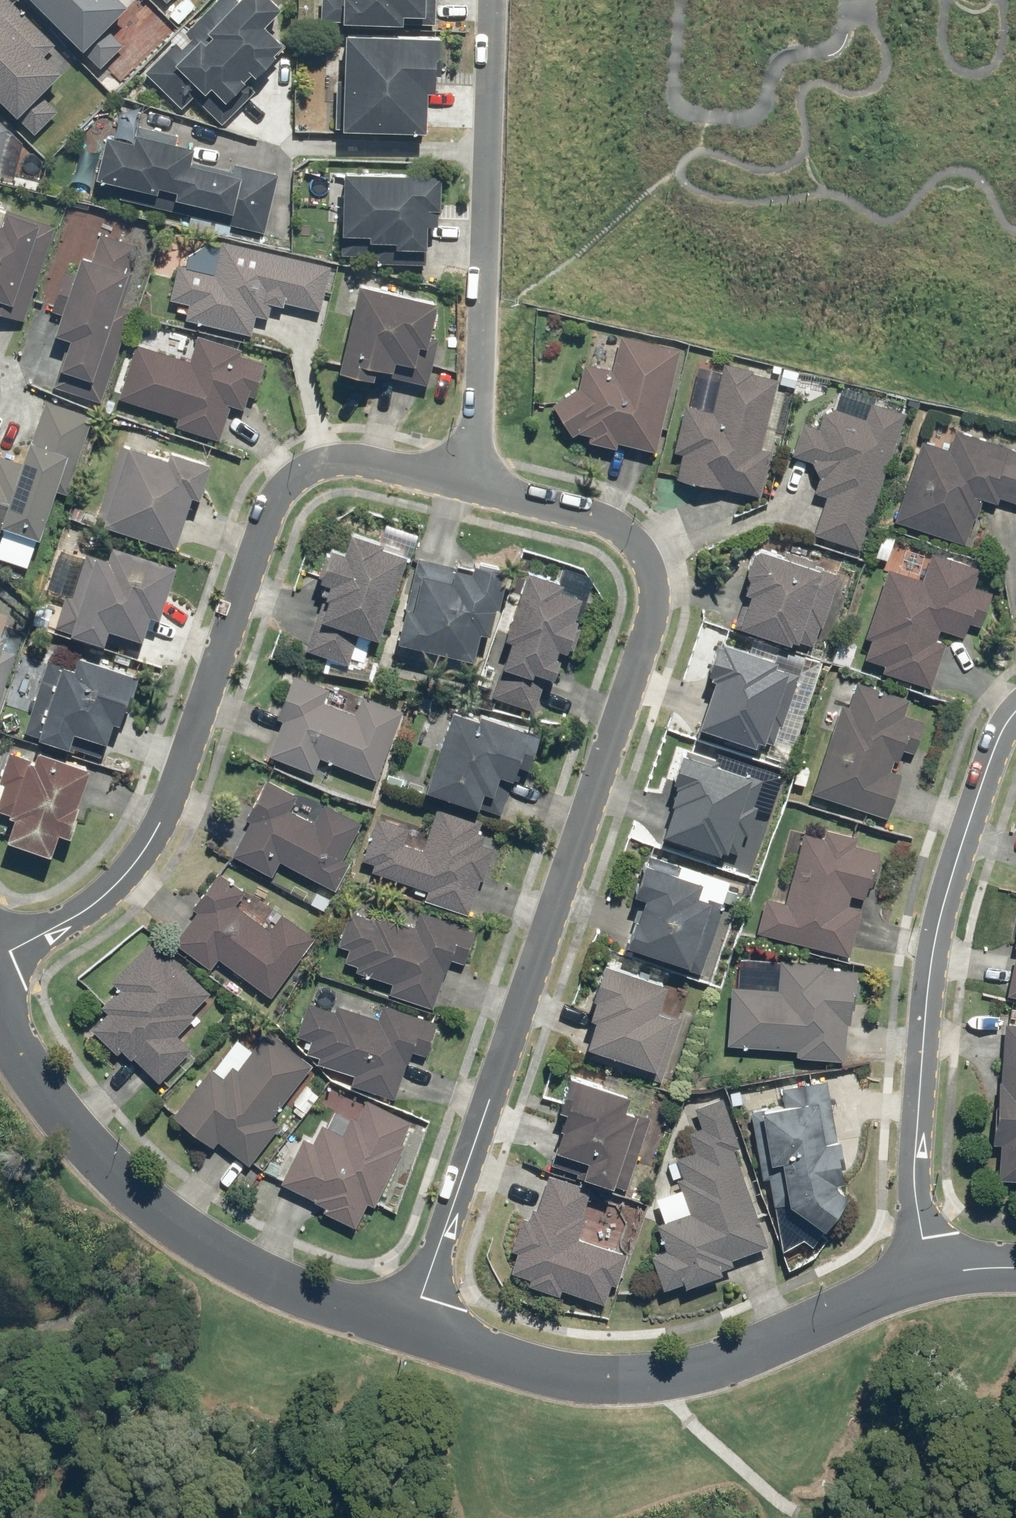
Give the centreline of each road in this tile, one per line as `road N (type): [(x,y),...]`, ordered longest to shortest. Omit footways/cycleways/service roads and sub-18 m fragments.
road 1 (residential): [(468,487),(609,524),(639,544),(656,584),(652,624),(415,1325)]
road 2 (residential): [(0,958),(105,897),(145,851),(169,809),(275,498),(298,471),(339,453),(468,487)]
road 3 (residential): [(929,1272),(913,1167),(937,916),(990,758),(1015,712)]
road 4 (residential): [(0,1012),(21,1067),(97,1166),(194,1242),(303,1295),(415,1325)]
road 5 (residential): [(415,1325),(560,1375),(669,1378),(729,1362),(929,1272)]
road 6 (residential): [(488,0),(468,487)]

